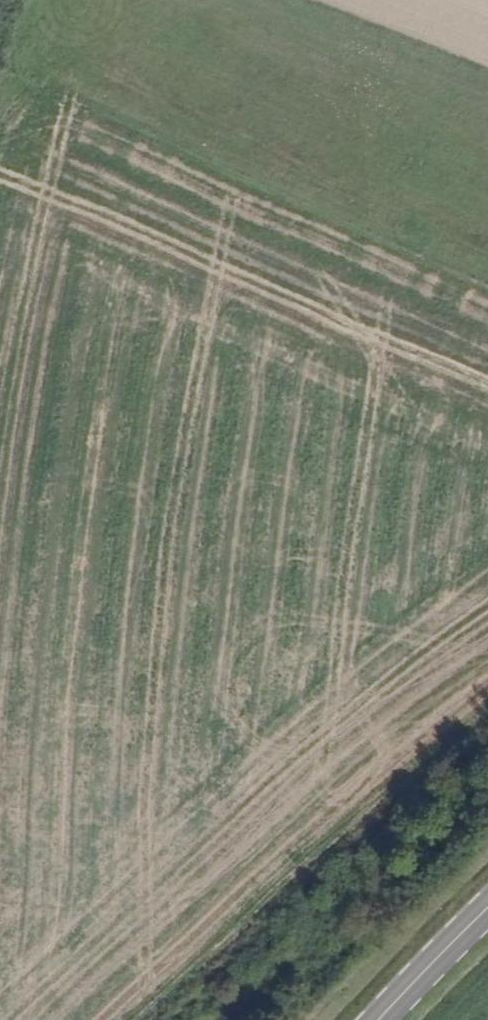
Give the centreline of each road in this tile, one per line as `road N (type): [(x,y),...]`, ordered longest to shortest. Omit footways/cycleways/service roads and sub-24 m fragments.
road 1 (primary): [(487,908),(379,1019)]

